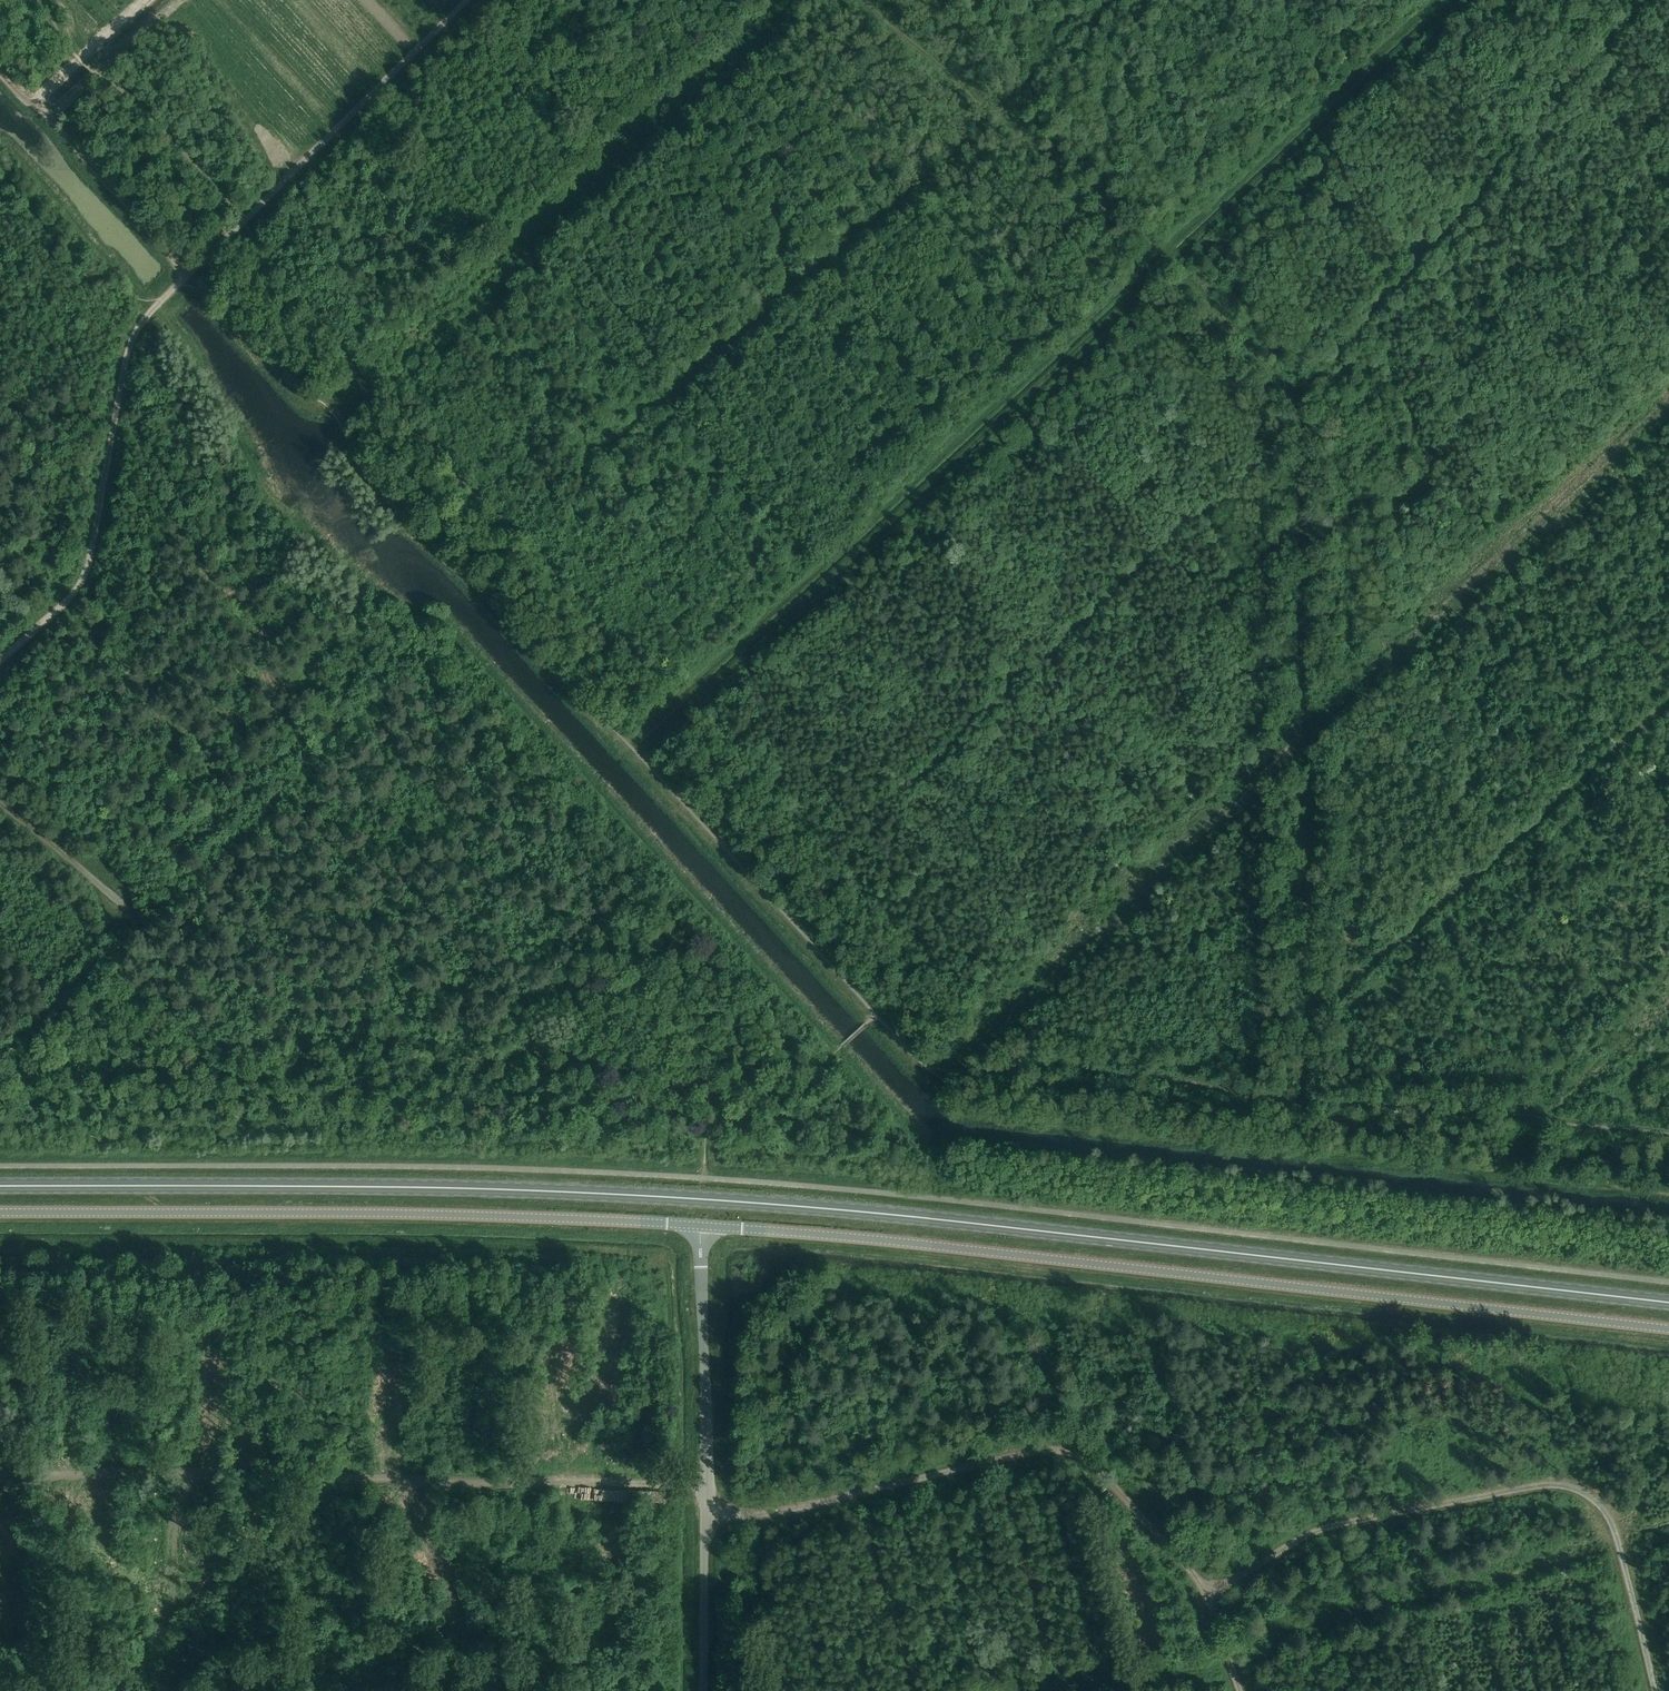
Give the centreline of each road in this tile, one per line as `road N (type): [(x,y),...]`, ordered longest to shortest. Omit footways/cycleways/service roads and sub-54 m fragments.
road 1 (primary): [(1668,1303),(699,1199),(443,1187),(0,1186)]
road 2 (track): [(997,114),(1181,269),(1302,398),(1304,1101)]
road 3 (unclassified): [(701,1226),(1668,1330)]
road 4 (unclassified): [(0,1213),(387,1214),(701,1226)]
road 5 (track): [(769,896),(796,880),(852,823),(931,772),(1210,510),(1305,494)]
road 6 (track): [(837,1051),(439,621)]
road 7 (track): [(1644,0),(1302,398)]
road 8 (track): [(1307,1017),(1668,697)]
road 9 (unclassified): [(704,1690),(701,1226)]
road 10 (track): [(136,916),(367,707),(406,688),(458,641)]
road 11 (track): [(177,285),(467,0)]
road 12 (track): [(0,660),(83,577),(127,354),(153,309)]
road 13 (track): [(862,0),(997,114),(1112,0)]
road 14 (track): [(0,75),(188,275)]
road 15 (track): [(123,279),(0,141)]
road 16 (track): [(0,803),(124,905)]

